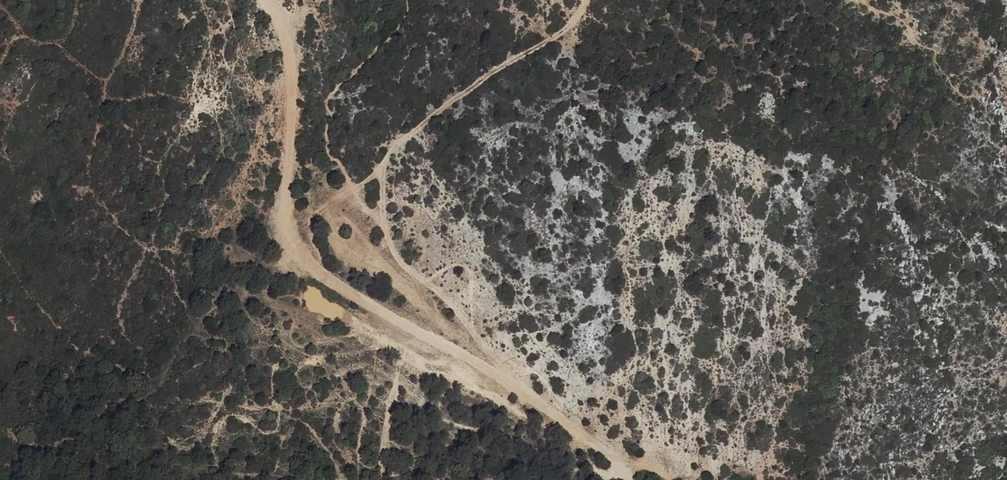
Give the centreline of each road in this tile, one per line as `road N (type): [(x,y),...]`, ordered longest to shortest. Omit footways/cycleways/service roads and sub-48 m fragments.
road 1 (track): [(614,456),(312,272),(290,246),(281,223),(289,47),(269,0)]
road 2 (track): [(281,223),(355,190),(453,99),(562,32),(584,0)]
road 3 (track): [(379,168),(385,229),(398,258),(447,299),(549,413)]

